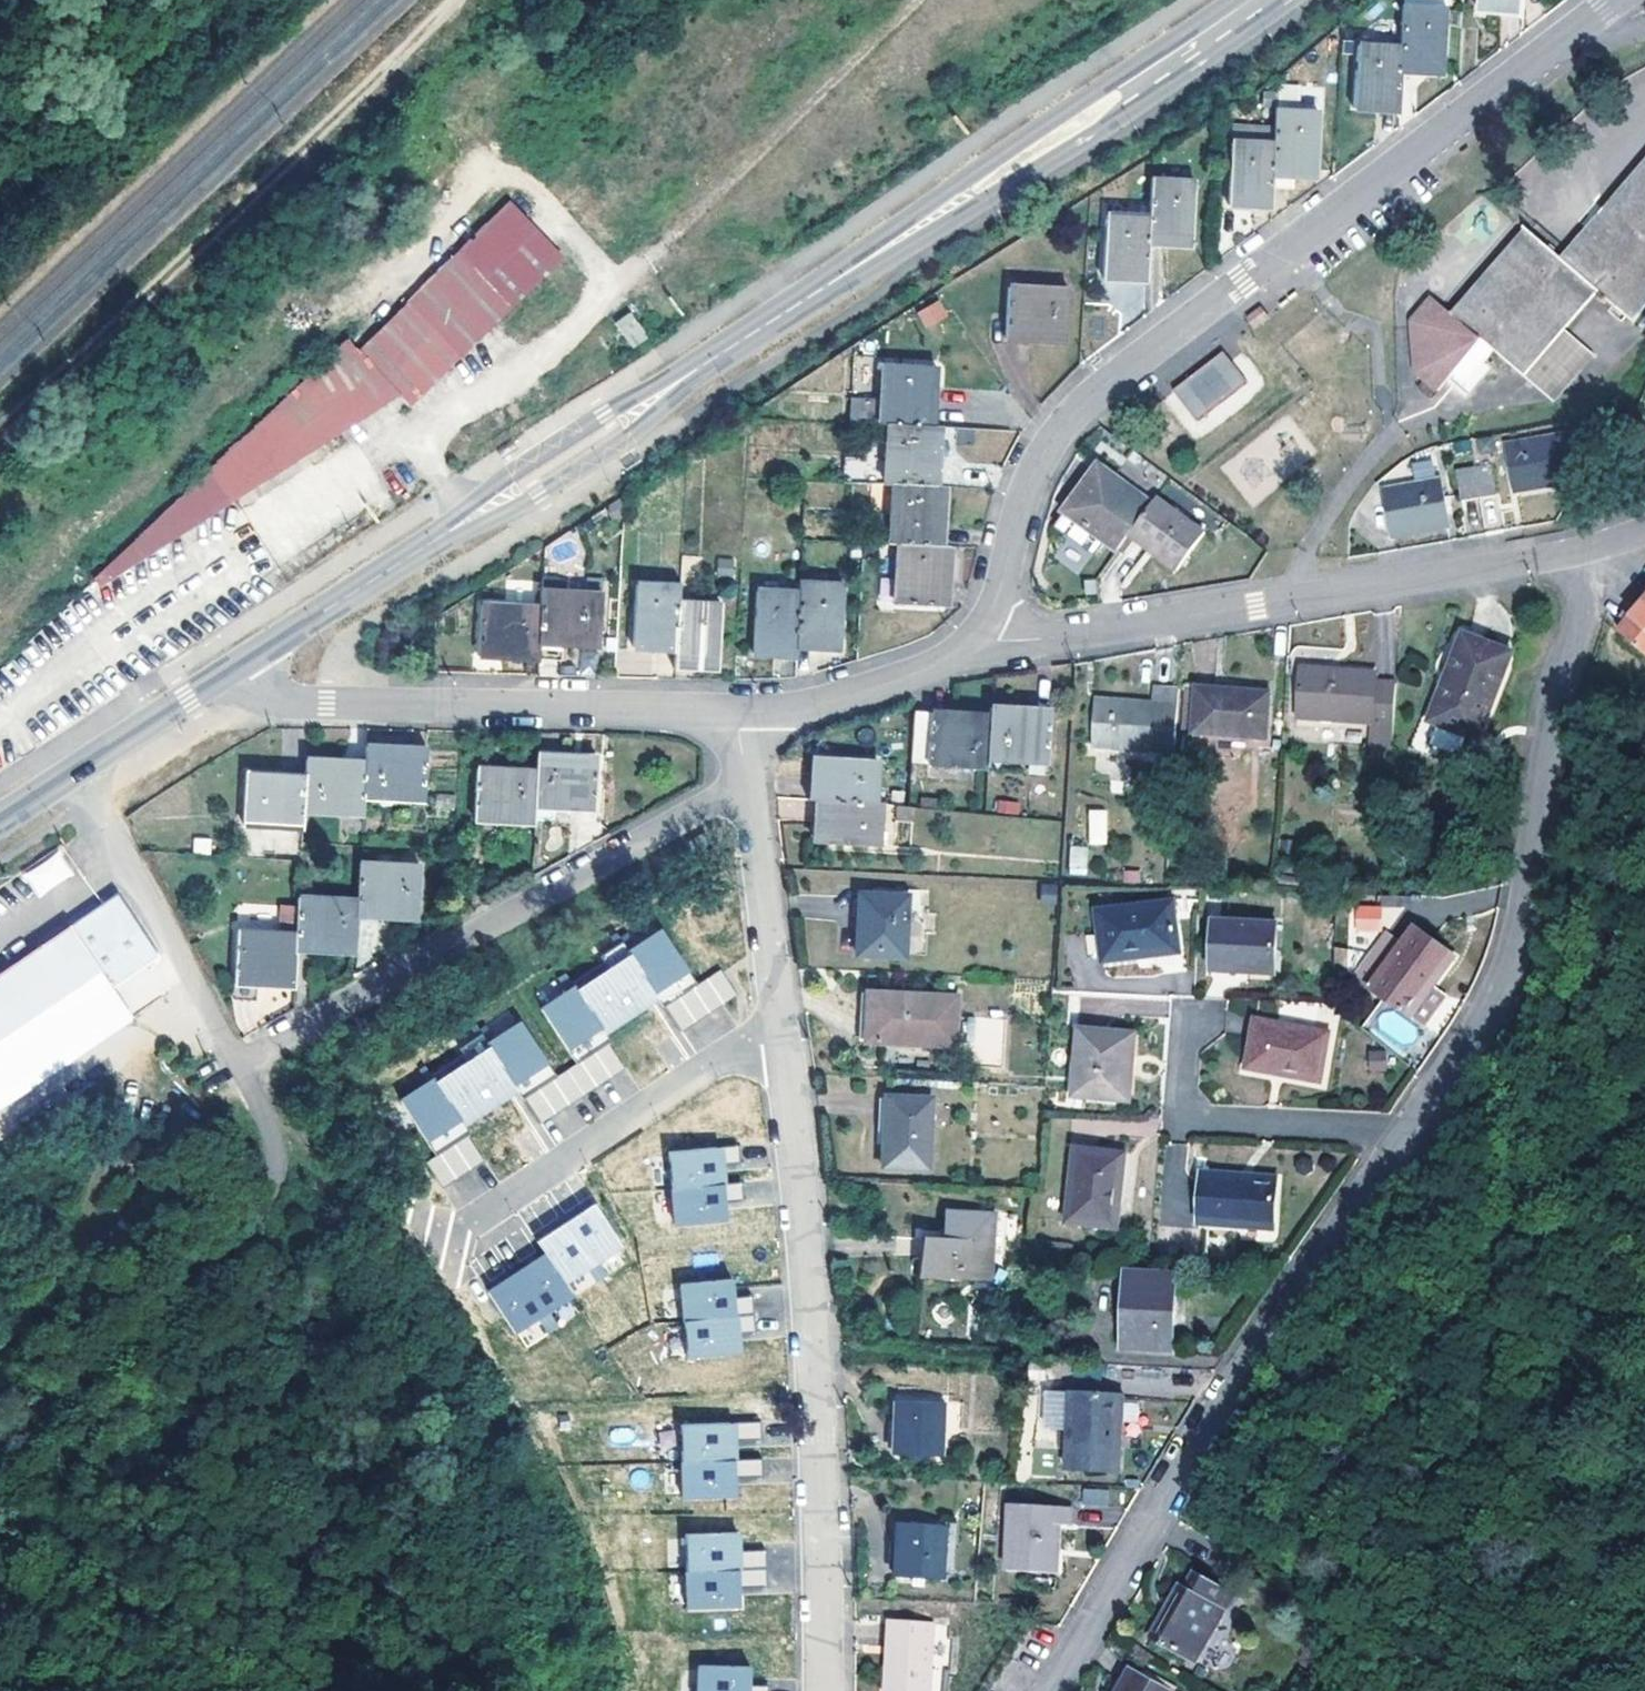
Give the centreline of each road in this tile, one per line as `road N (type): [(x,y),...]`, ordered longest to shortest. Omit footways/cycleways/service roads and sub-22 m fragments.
road 1 (secondary): [(234,671),(1259,0)]
road 2 (residential): [(1611,0),(1072,414),(1035,467),(973,655)]
road 3 (track): [(1644,908),(1578,1008),(1514,1188),(1469,1454),(1398,1545),(1339,1690)]
road 4 (residential): [(824,1690),(816,1351),(776,997)]
road 5 (track): [(277,1152),(327,1165),(416,1260),(498,1401),(591,1529),(638,1665),(638,1690)]
road 6 (residential): [(1063,1690),(1249,1374),(1412,1138)]
road 7 (track): [(459,0),(0,441)]
road 8 (residential): [(973,655),(1594,546)]
road 9 (residential): [(1412,1138),(1457,1073),(1503,982),(1560,769),(1594,546)]
road 10 (residential): [(237,1063),(744,784)]
road 11 (residential): [(234,671),(244,688),(328,704),(740,711)]
road 12 (residential): [(776,997),(482,1198)]
road 13 (residential): [(247,1205),(0,1433)]
road 14 (residential): [(75,776),(237,1063)]
road 15 (residential): [(1188,1058),(1185,1125),(1412,1138)]
road 16 (residential): [(740,711),(832,699),(973,655)]
road 17 (track): [(1205,1448),(1398,1545)]
road 18 (residential): [(776,997),(744,784)]
road 19 (secondary): [(75,776),(234,671)]
road 20 (residential): [(237,1063),(277,1152),(275,1186),(247,1205)]

